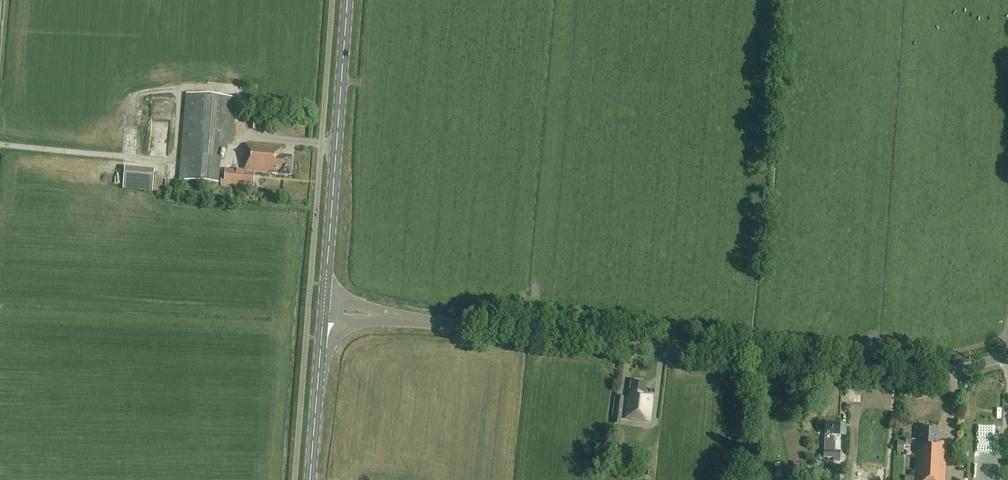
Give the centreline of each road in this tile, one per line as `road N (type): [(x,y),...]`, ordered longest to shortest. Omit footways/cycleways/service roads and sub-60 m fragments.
road 1 (unclassified): [(323,310),(867,374),(951,368),(1007,353)]
road 2 (secondary): [(323,310),(347,0)]
road 3 (secondary): [(309,479),(323,310)]

